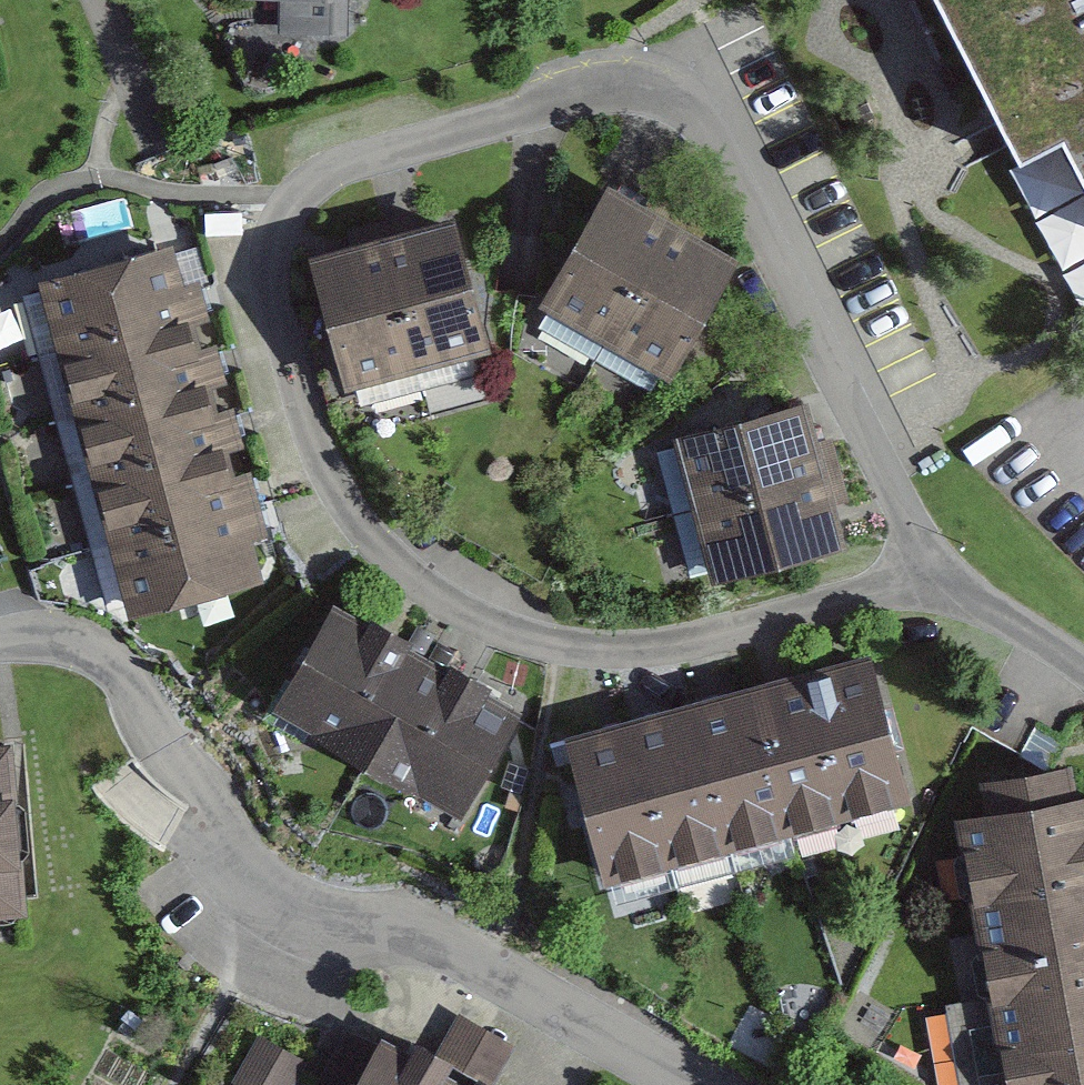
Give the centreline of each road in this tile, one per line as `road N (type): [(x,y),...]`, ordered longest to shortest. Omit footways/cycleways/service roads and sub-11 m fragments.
road 1 (residential): [(919,580),(864,442),(721,152),(666,89),(612,79),(513,122),(402,147),(309,187),(258,248),(256,305),(293,447),(371,569),(448,631),(553,661),(690,657),(857,615)]
road 2 (residential): [(684,1084),(447,955),(274,898),(162,750),(117,672),(68,641),(0,645)]
road 3 (residential): [(1083,669),(919,580)]

